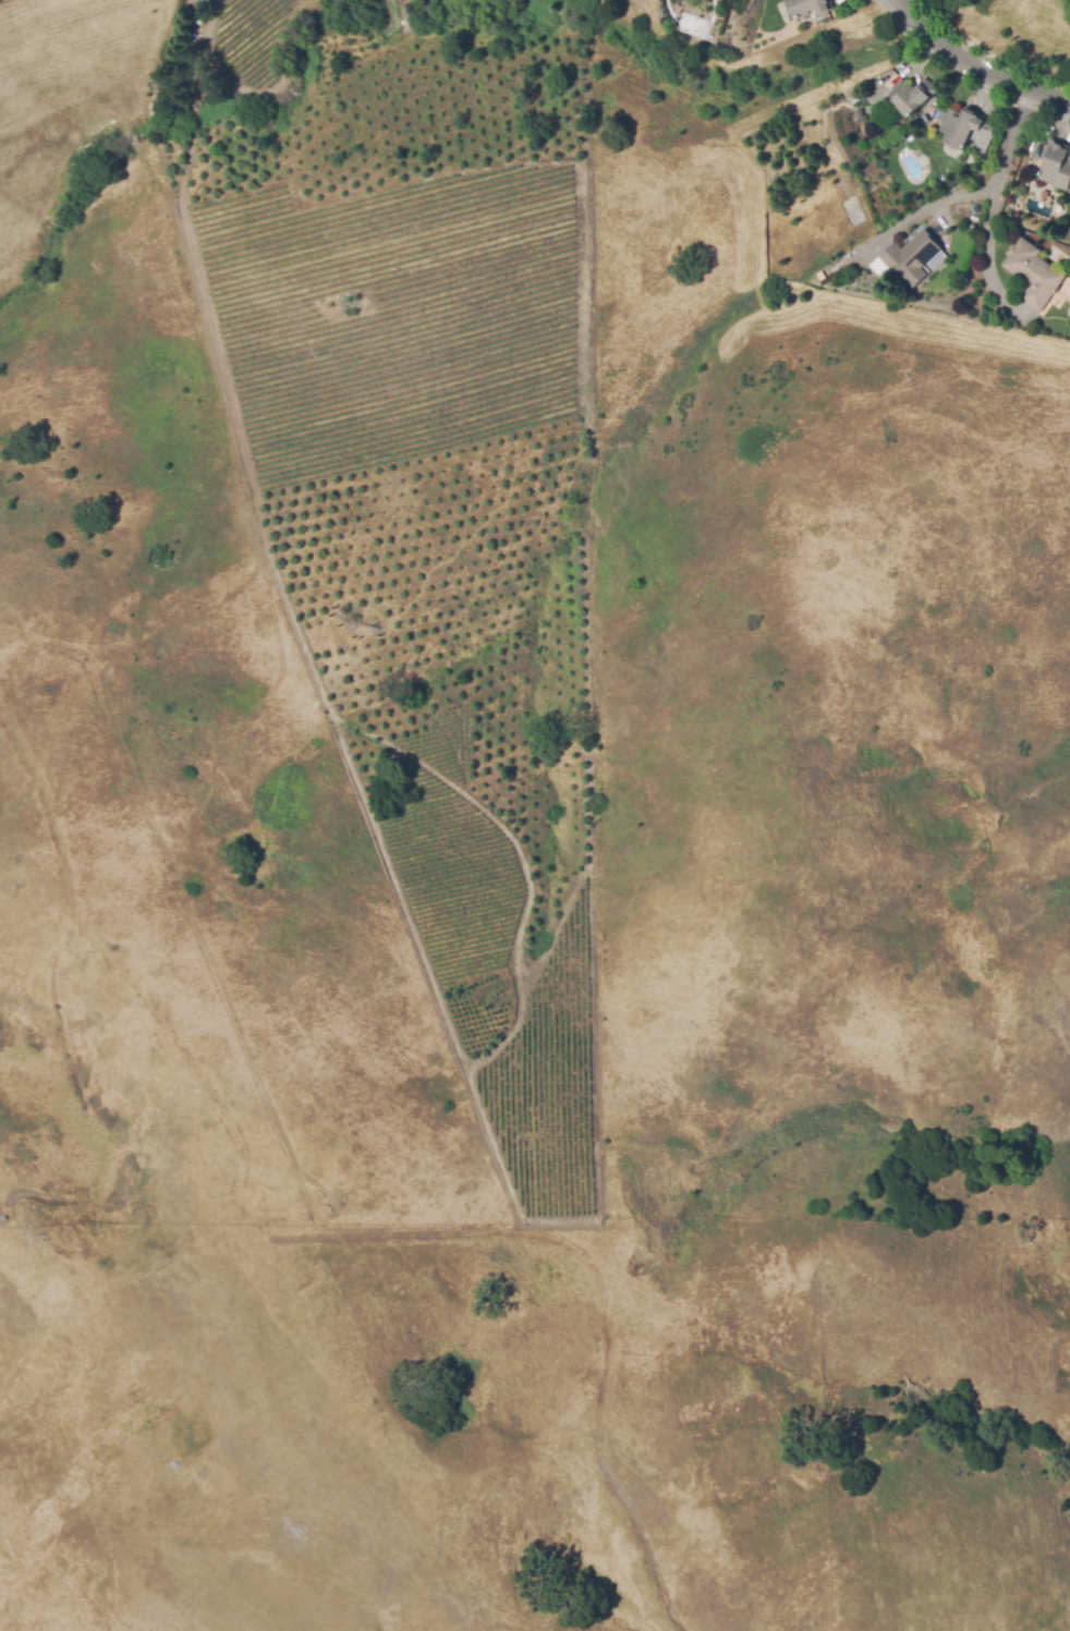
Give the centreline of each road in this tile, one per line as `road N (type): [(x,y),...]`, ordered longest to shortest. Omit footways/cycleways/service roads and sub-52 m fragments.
road 1 (residential): [(1069,106),(953,57),(900,0)]

